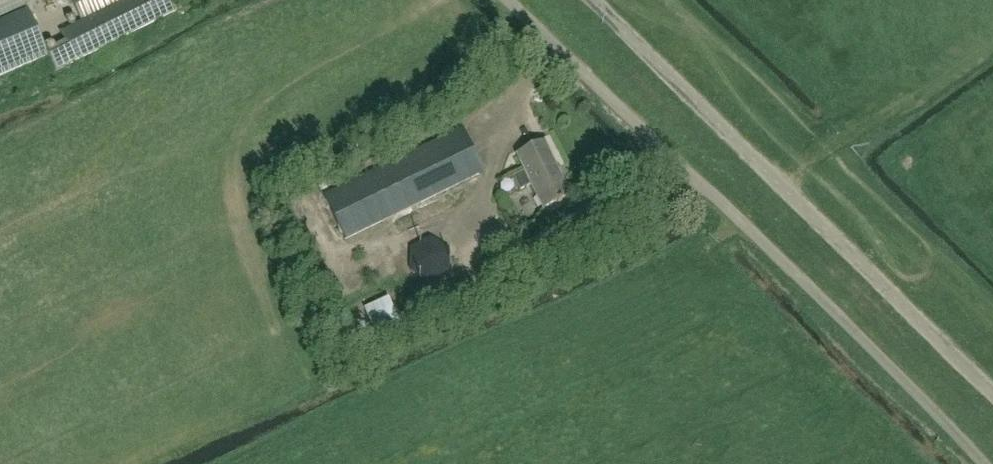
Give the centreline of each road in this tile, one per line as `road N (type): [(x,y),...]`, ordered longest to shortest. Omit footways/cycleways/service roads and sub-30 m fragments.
road 1 (unclassified): [(510,0),(984,463)]
road 2 (unclassified): [(992,394),(591,0)]

